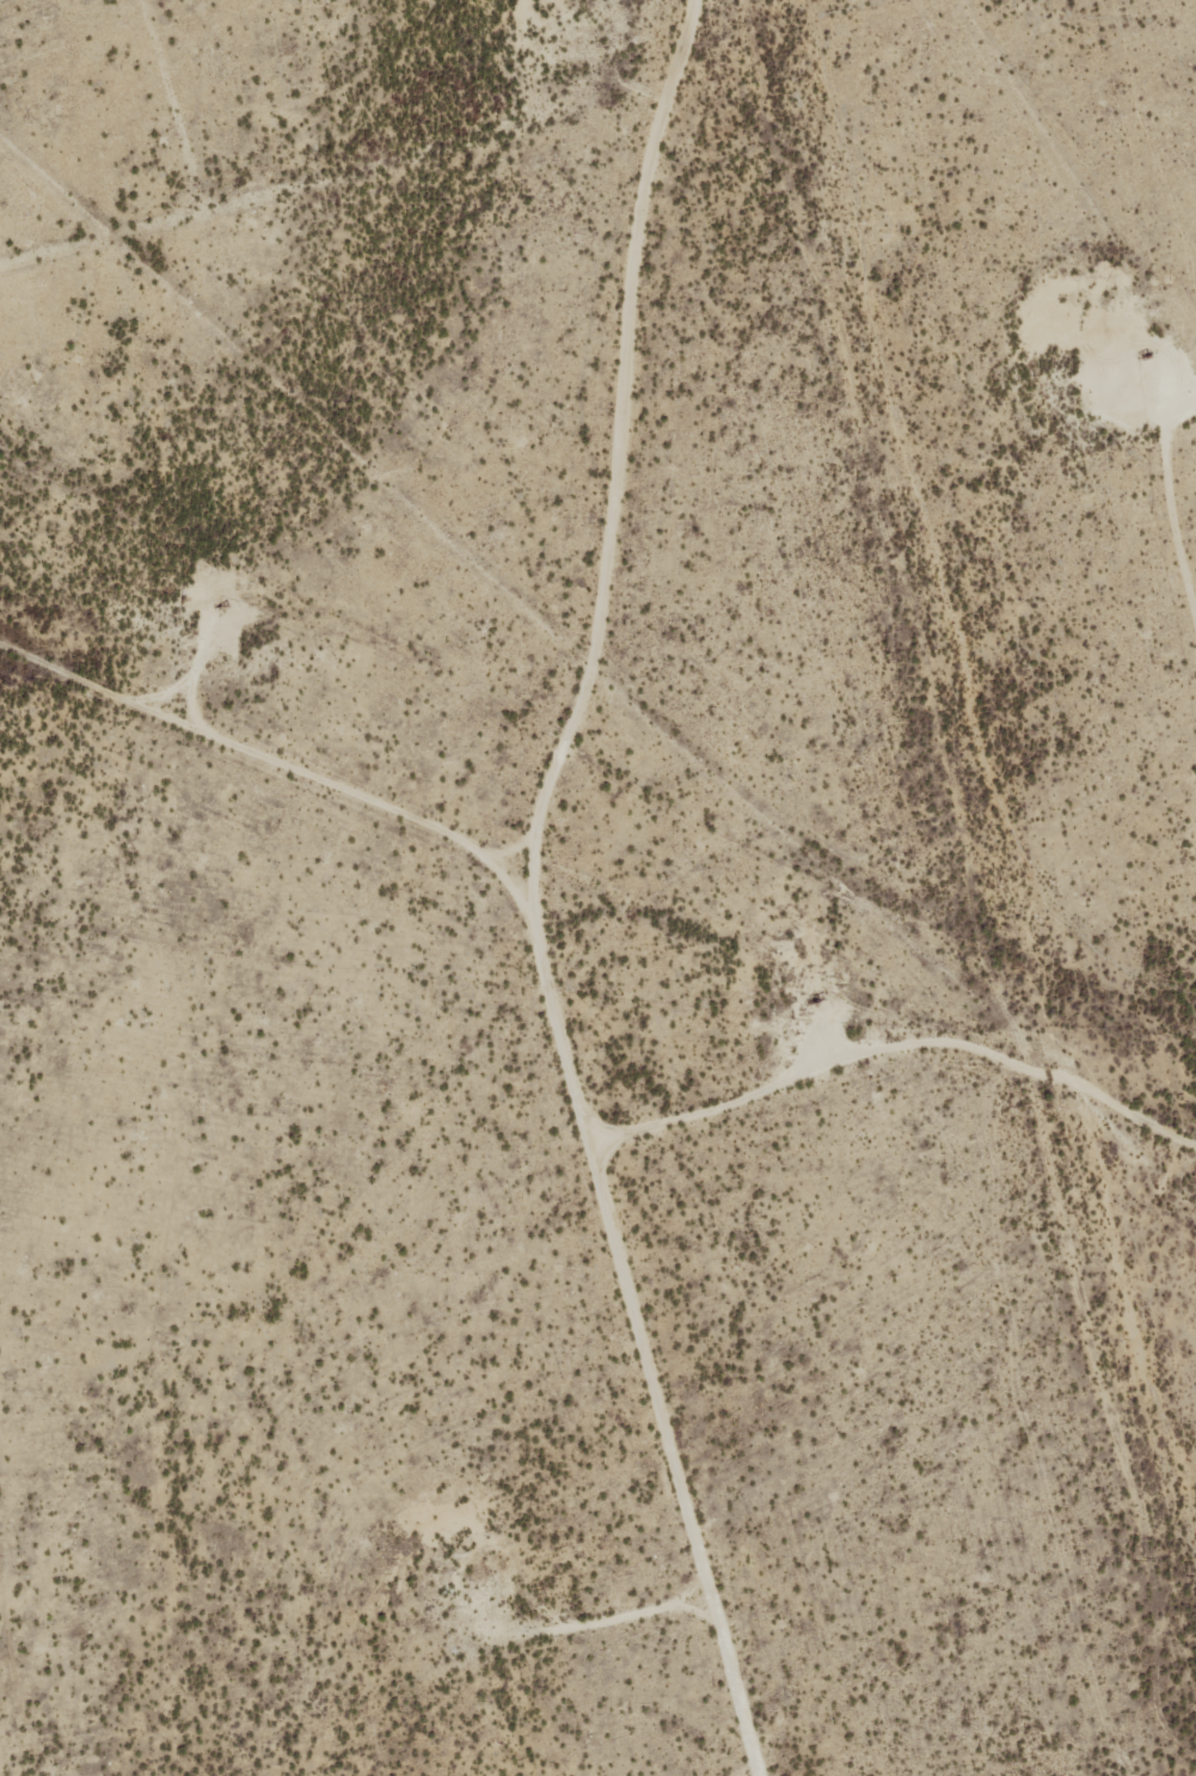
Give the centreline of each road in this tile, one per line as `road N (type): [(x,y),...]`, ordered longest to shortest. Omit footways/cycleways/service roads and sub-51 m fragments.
road 1 (track): [(535,920),(866,1054),(947,1040),(992,1049),(1073,1077),(1195,1141)]
road 2 (track): [(526,886),(1195,1081)]
road 3 (track): [(654,353),(0,374)]
road 4 (track): [(609,537),(618,471),(654,353),(720,192)]
road 5 (track): [(609,537),(588,697),(526,886)]
road 6 (track): [(599,1140),(723,1108),(866,1054)]

